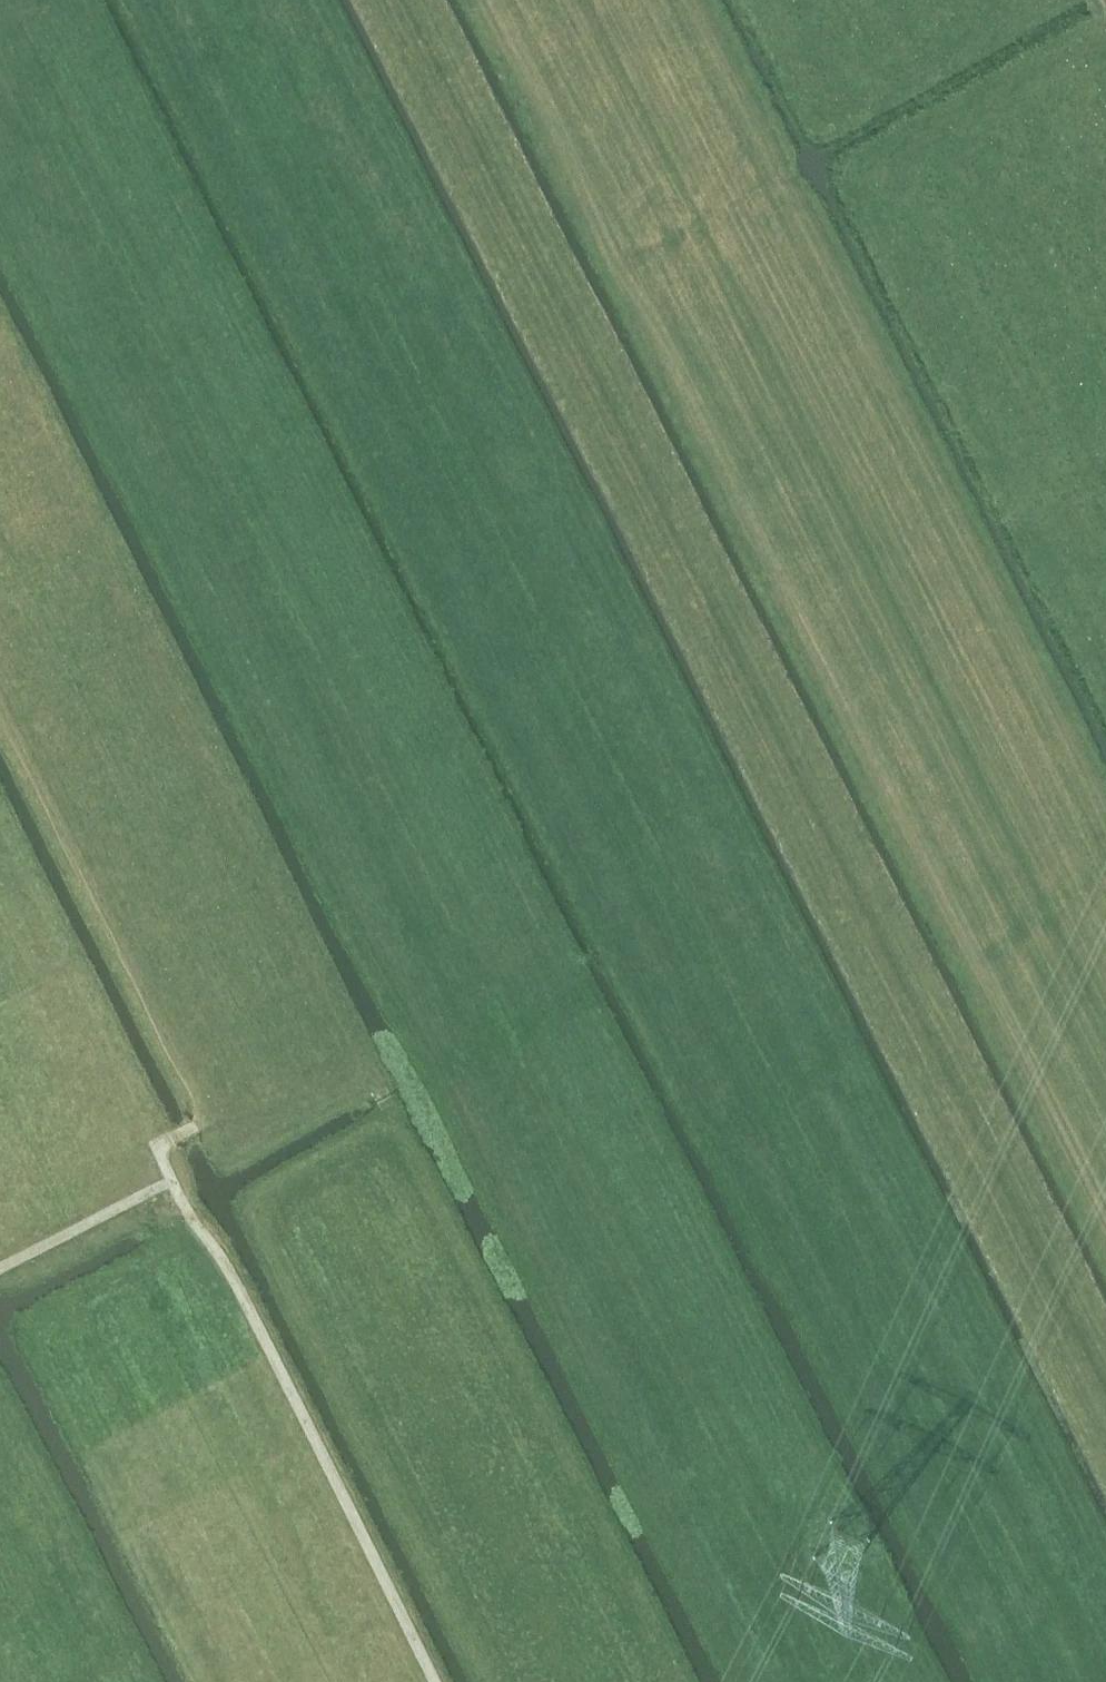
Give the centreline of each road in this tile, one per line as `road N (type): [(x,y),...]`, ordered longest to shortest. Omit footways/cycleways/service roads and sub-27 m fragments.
road 1 (track): [(436,1681),(232,1272),(192,1220),(156,1146),(191,1126)]
road 2 (track): [(172,1179),(0,1270)]

